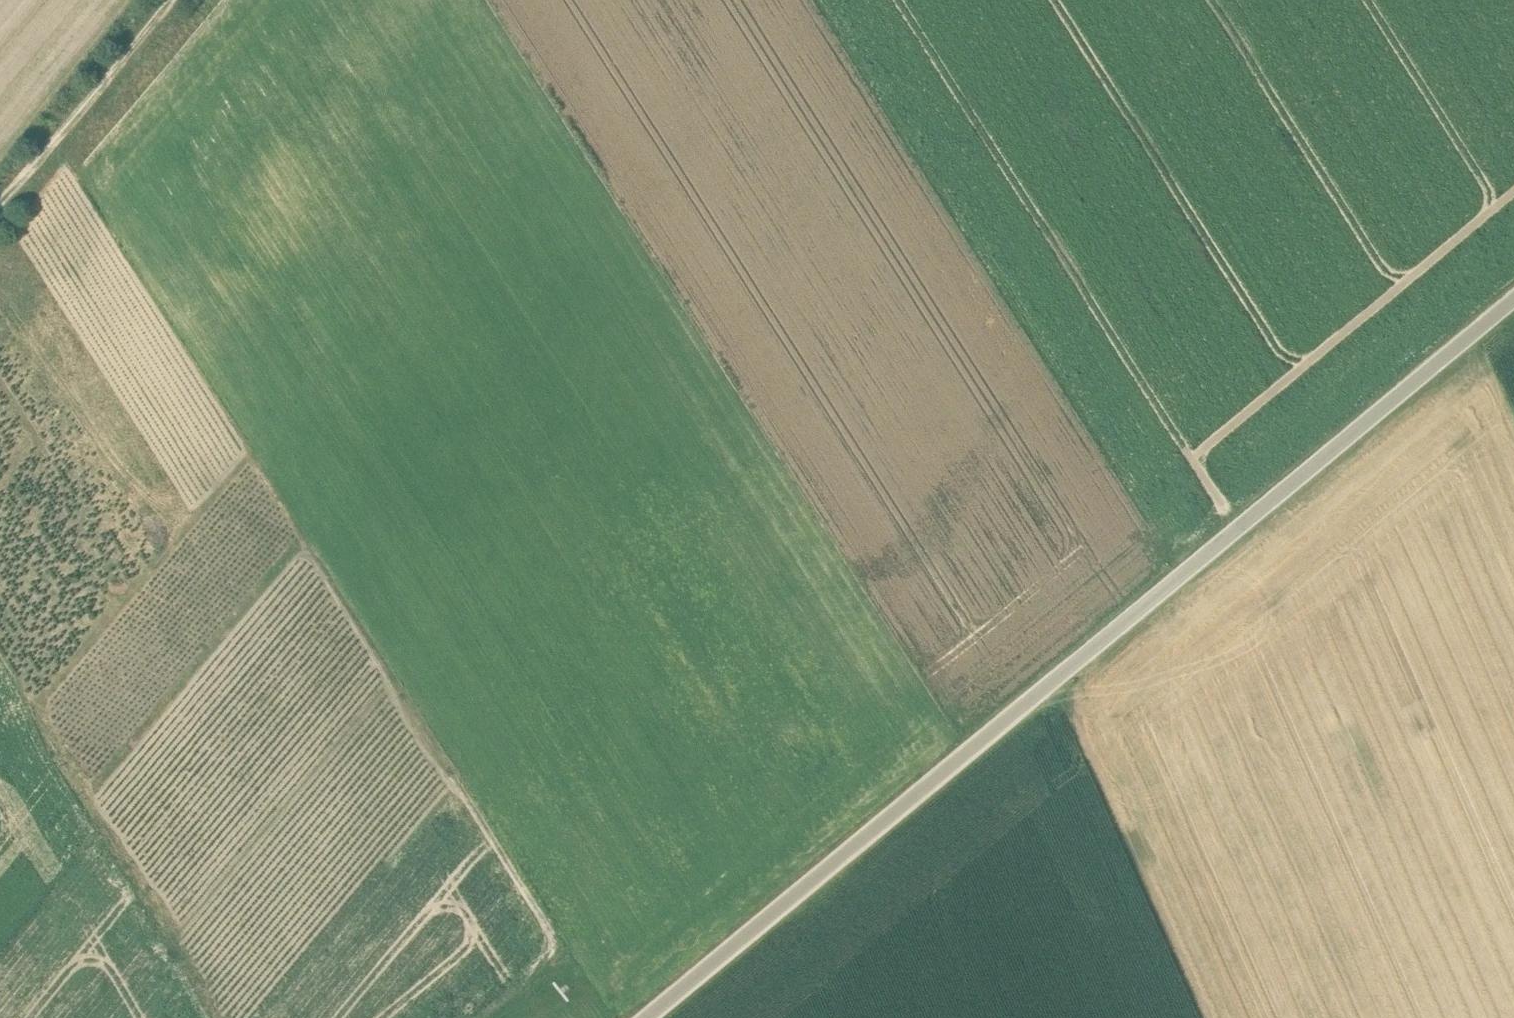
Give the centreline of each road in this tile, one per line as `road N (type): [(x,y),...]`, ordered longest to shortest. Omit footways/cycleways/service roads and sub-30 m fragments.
road 1 (unclassified): [(649,1017),(1513,303)]
road 2 (track): [(156,0),(0,193)]

